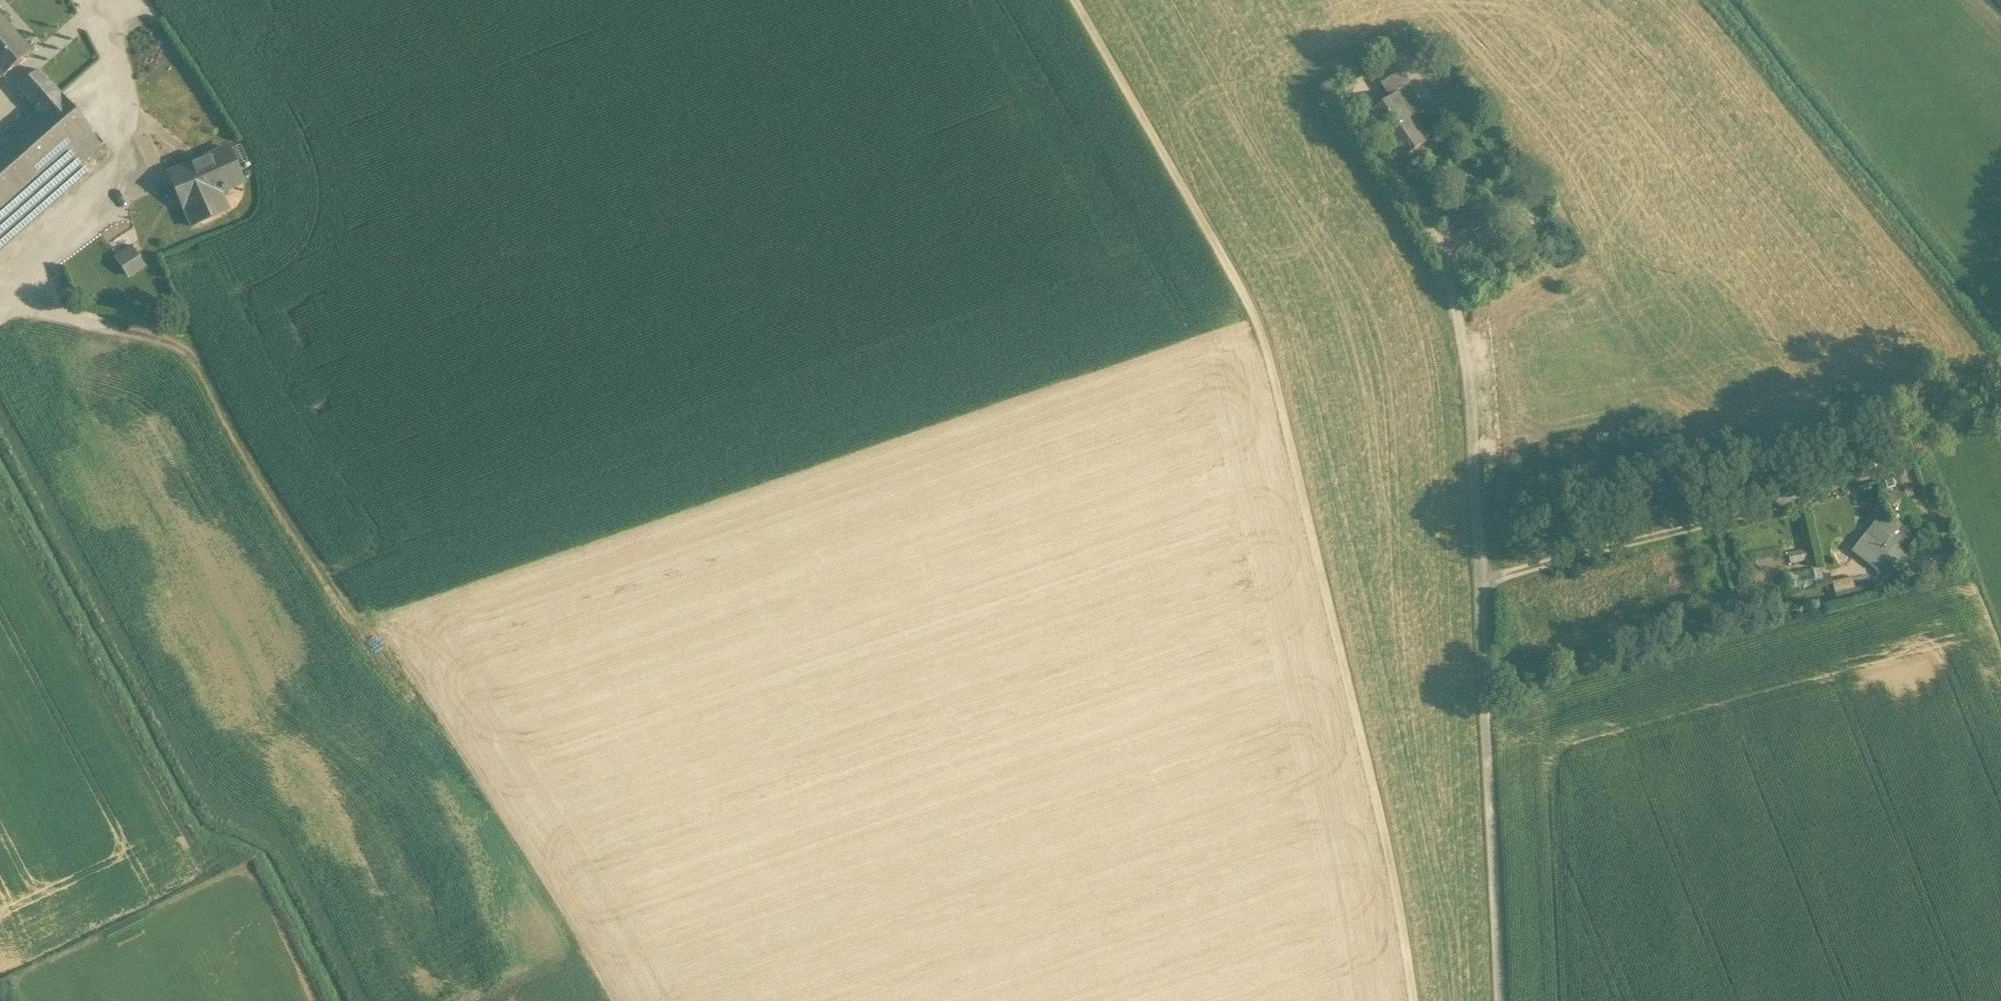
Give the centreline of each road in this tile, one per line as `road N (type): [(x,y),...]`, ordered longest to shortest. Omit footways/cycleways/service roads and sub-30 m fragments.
road 1 (track): [(1424,1000),(1312,478),(1260,290),(1093,0)]
road 2 (track): [(1503,1000),(1480,390),(1446,250),(1425,204)]
road 3 (track): [(1489,582),(1721,532),(1859,490)]
road 4 (track): [(0,292),(120,182),(134,123)]
road 5 (track): [(105,0),(134,123)]

